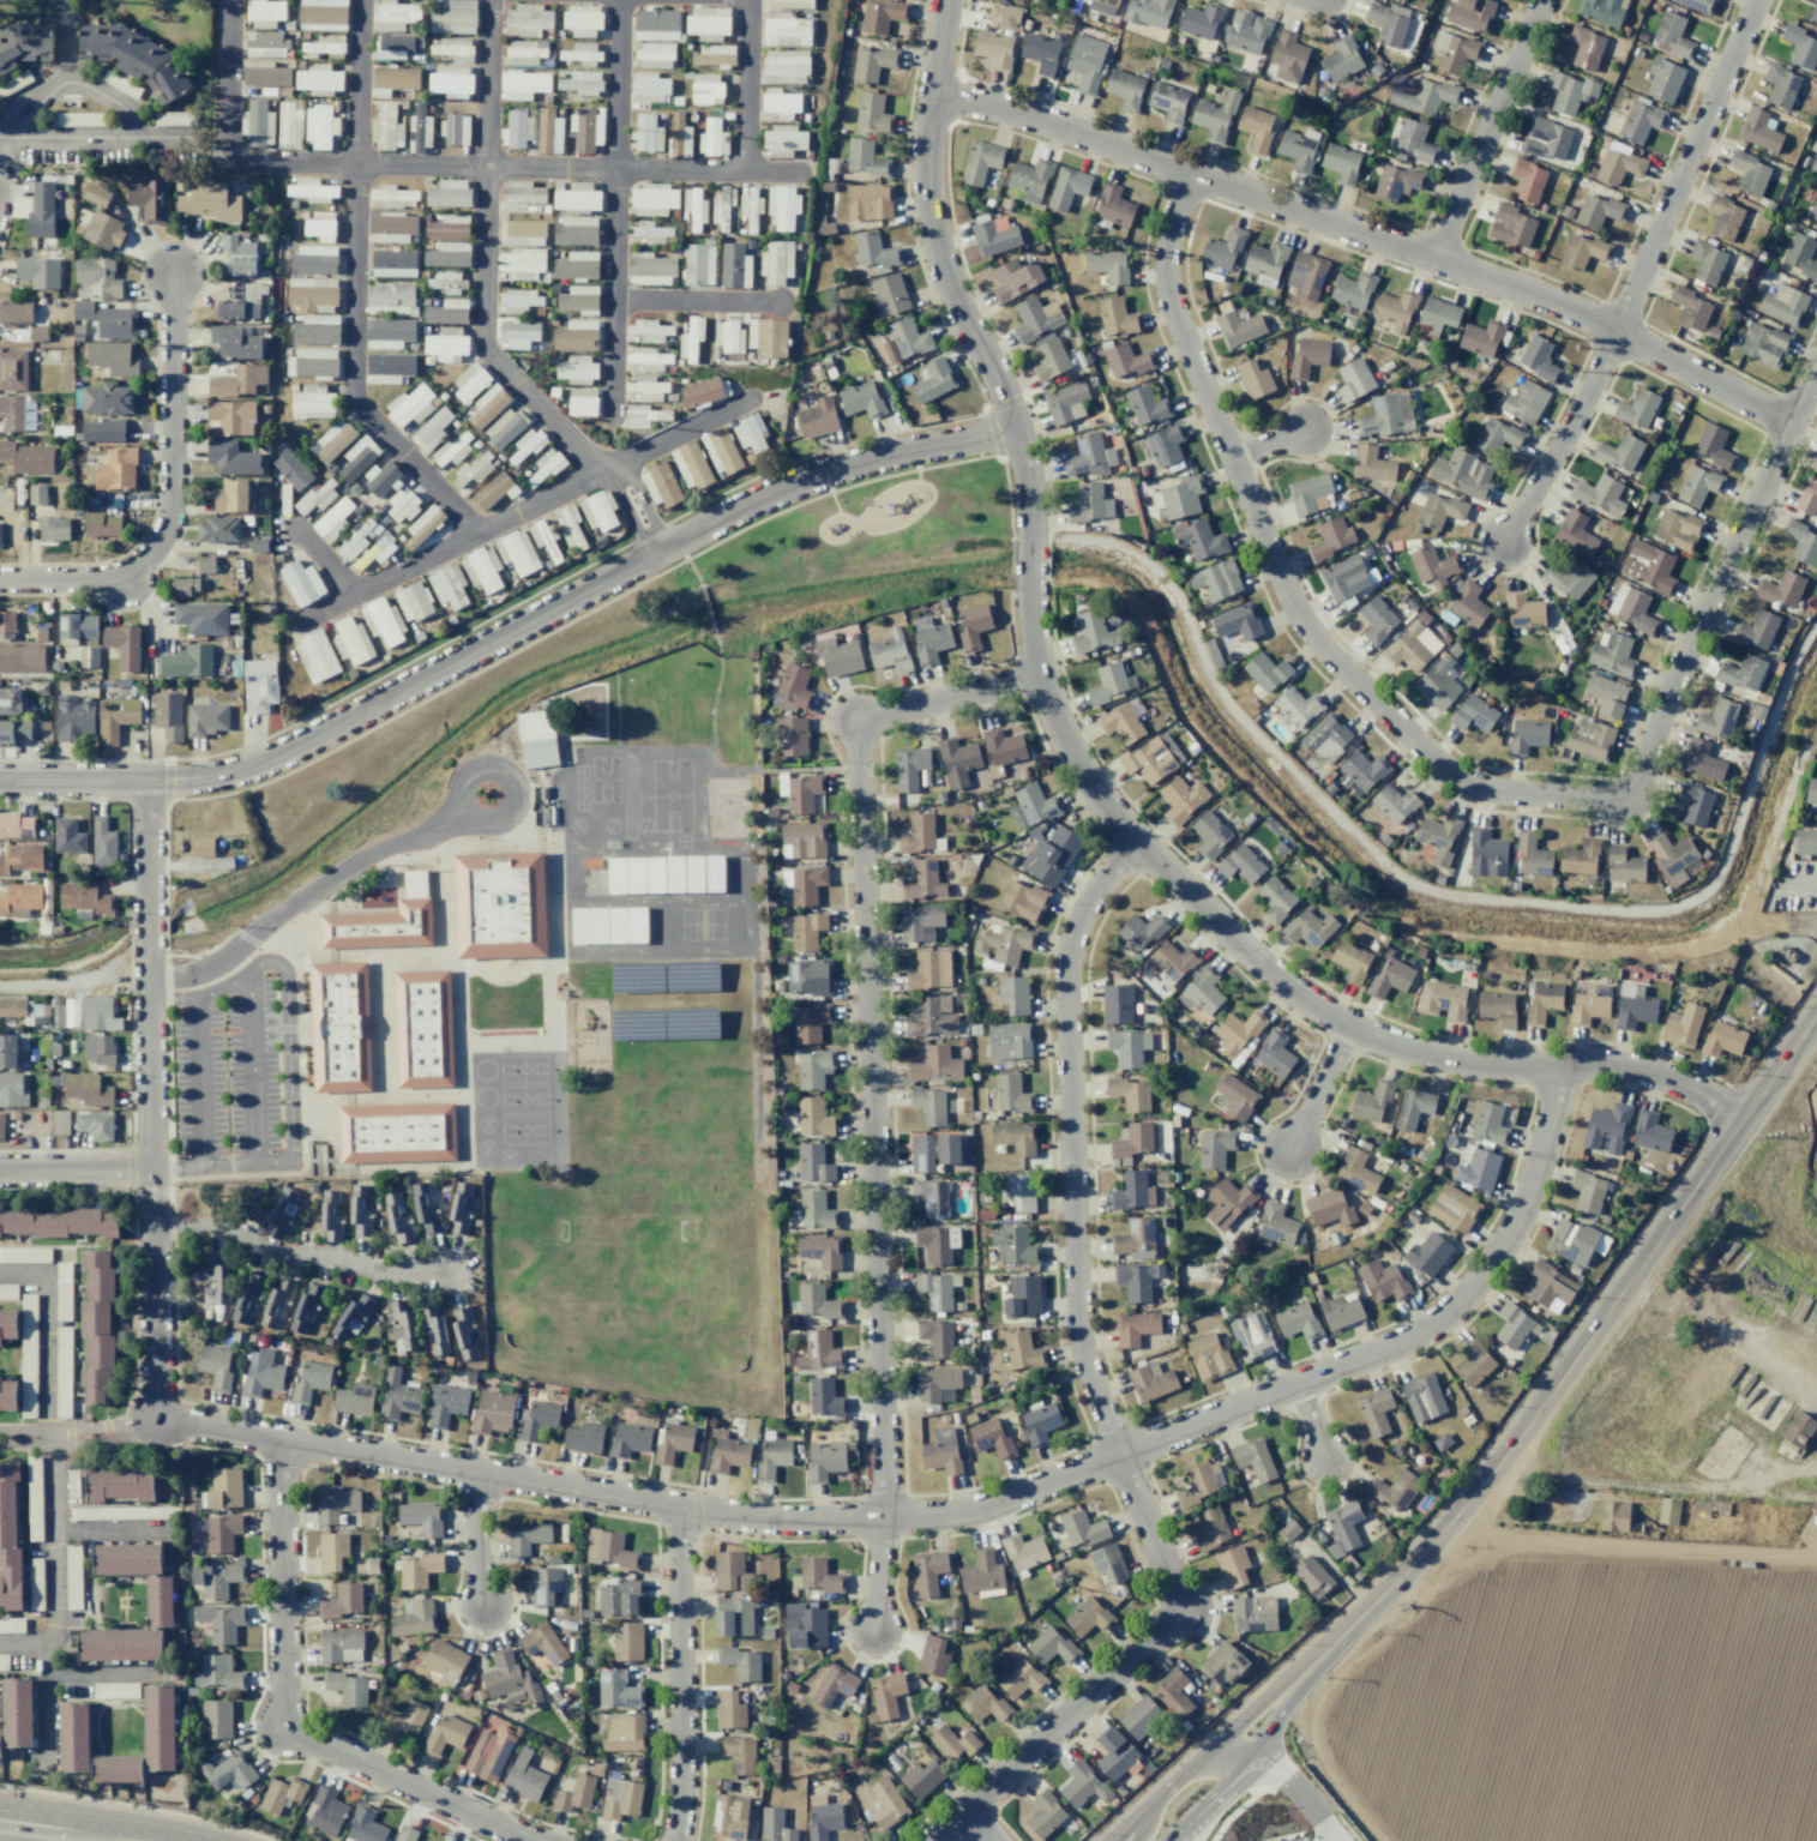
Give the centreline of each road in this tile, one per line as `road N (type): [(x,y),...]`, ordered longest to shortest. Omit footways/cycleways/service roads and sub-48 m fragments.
road 1 (residential): [(1564,1063),(1522,1210),(1485,1271),(1434,1323),(1385,1349),(971,1510),(765,1520),(157,1418)]
road 2 (residential): [(926,1840),(1183,1610),(1088,1376),(1076,1308),(1067,950),(1094,889),(1137,843)]
road 3 (residential): [(0,783),(191,781),(249,766),(788,485),(866,459),(1017,432)]
road 4 (secondary): [(1136,1840),(1443,1533),(1816,1003)]
road 5 (residential): [(1039,674),(856,722),(877,1100),(884,1517)]
road 6 (residential): [(1029,582),(1039,674),(1082,772),(1137,843),(1274,977),(1323,1012),(1413,1052),(1504,1065),(1642,1070),(1741,1119)]
road 7 (residential): [(932,97),(1055,125),(1534,295),(1792,425)]
road 8 (residential): [(1186,173),(1166,239),(1165,287),(1287,600),(1306,630),(1430,756),(1469,784),(1600,800)]
road 9 (residential): [(148,781),(157,1418)]
road 10 (residential): [(359,0),(353,396),(477,533)]
road 11 (residential): [(948,0),(927,126),(933,239),(959,314),(1010,409),(1029,539)]
road 12 (residential): [(279,1440),(285,1726),(533,1840)]
road 13 (residential): [(245,160),(802,172)]
road 14 (residential): [(488,0),(482,341),(602,471)]
road 15 (residential): [(300,620),(748,401)]
road 16 (residential): [(1816,370),(1673,675),(1638,776),(1630,790),(1600,800)]
road 17 (residential): [(0,580),(95,580),(120,574),(157,545),(173,495),(173,273)]
road 18 (residential): [(619,0),(610,419)]
road 19 (residential): [(1755,0),(1614,331)]
road 20 (residential): [(676,1505),(681,1781),(674,1840)]
road 21 (residential): [(151,1226),(211,1225),(278,1253),(335,1256),(395,1274),(444,1271)]
road 22 (residential): [(1542,0),(1434,258)]
road 23 (residential): [(1614,331),(1502,542)]
road 24 (residential): [(10,138),(46,94),(74,82),(119,104),(133,137),(188,139)]
road 25 (secondary): [(206,1840),(0,1805)]
road 26 (residential): [(746,0),(744,172)]
road 27 (residential): [(613,300),(780,302)]
road 28 (residential): [(229,0),(227,136),(245,160)]
road 29 (residential): [(149,1168),(0,1170)]
road 30 (residential): [(1349,1025),(1288,1149)]
road 31 (residential): [(480,1470),(481,1604)]
road 32 (residential): [(133,137),(0,138)]

